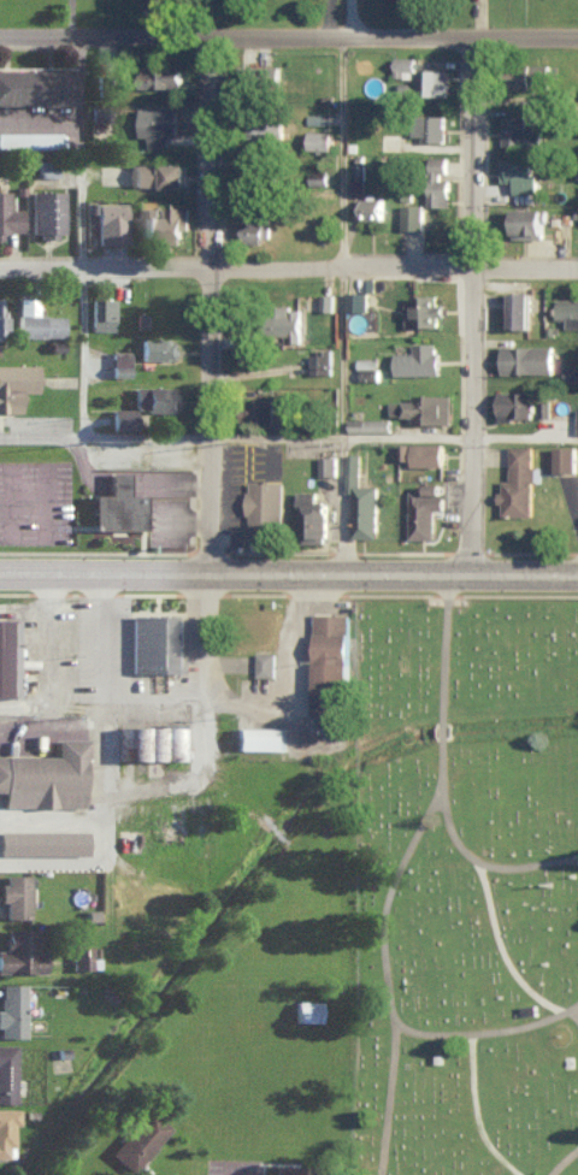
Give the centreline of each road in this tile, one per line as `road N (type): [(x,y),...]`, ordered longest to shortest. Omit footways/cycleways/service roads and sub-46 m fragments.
road 1 (residential): [(577,262),(0,271)]
road 2 (residential): [(577,32),(0,37)]
road 3 (primary): [(0,571),(577,572)]
road 4 (residential): [(468,572),(468,31)]
road 5 (residential): [(207,435),(206,34)]
road 6 (residential): [(206,572),(207,435)]

